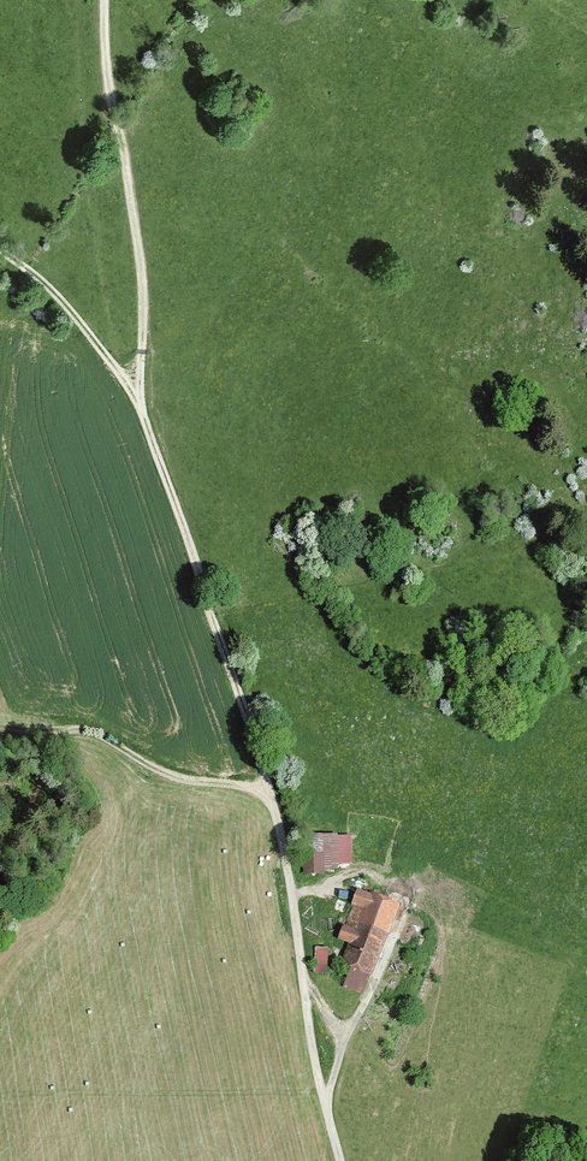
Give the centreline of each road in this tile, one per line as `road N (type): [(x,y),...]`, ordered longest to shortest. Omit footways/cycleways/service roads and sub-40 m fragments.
road 1 (track): [(301,986),(286,851),(148,394),(106,73),(106,0)]
road 2 (track): [(266,783),(200,784),(101,738),(66,736),(51,750),(0,868)]
road 3 (track): [(148,394),(94,332),(0,253)]
road 4 (track): [(339,1160),(301,986)]
road 5 (track): [(330,1119),(348,1041),(378,990)]

